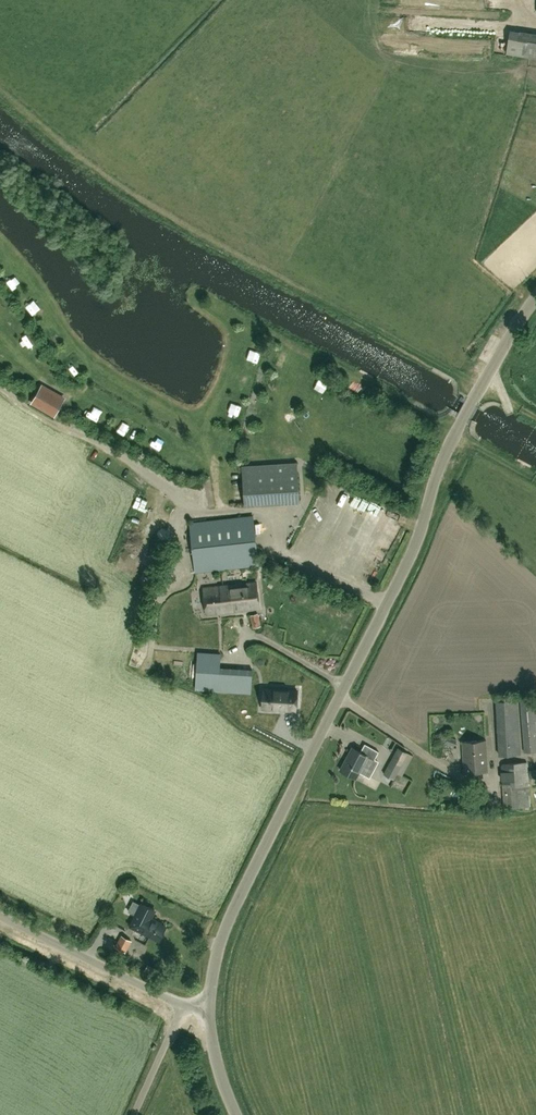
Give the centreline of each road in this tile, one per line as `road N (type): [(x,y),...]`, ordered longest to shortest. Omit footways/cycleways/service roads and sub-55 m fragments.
road 1 (unclassified): [(209,1007),(225,928),(406,561),(458,426),(535,305)]
road 2 (unclassified): [(185,1006),(0,917)]
road 3 (unclassified): [(185,1006),(133,1114)]

